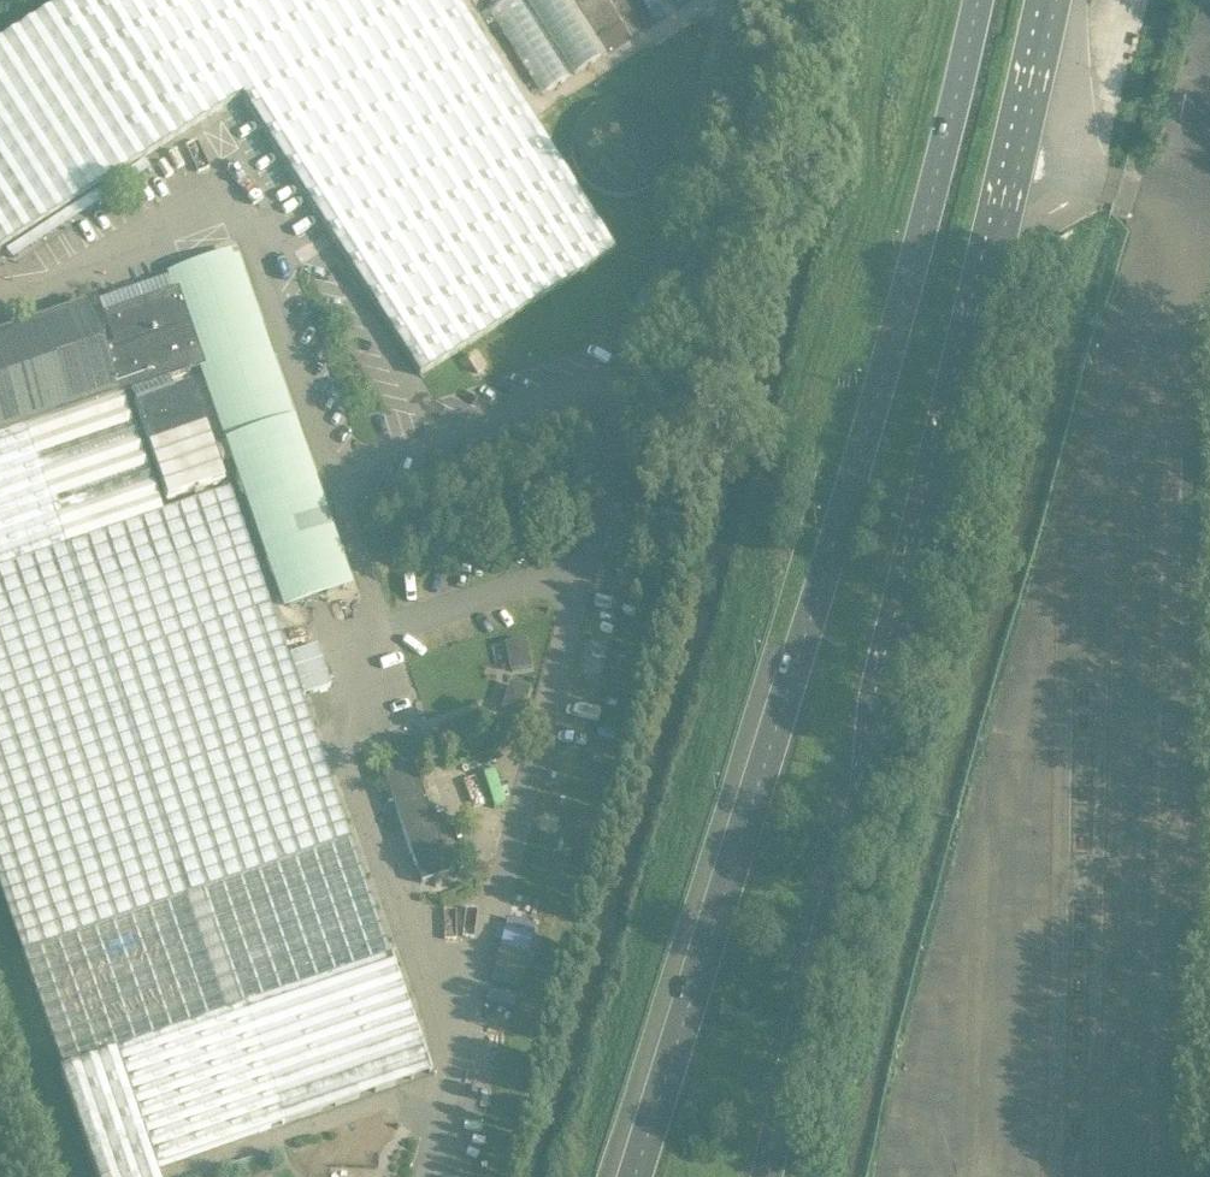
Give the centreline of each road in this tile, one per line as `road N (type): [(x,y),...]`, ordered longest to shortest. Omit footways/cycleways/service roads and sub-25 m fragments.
road 1 (primary): [(977,0),(913,271),(636,1176)]
road 2 (primary): [(767,1176),(879,752),(1055,0)]

